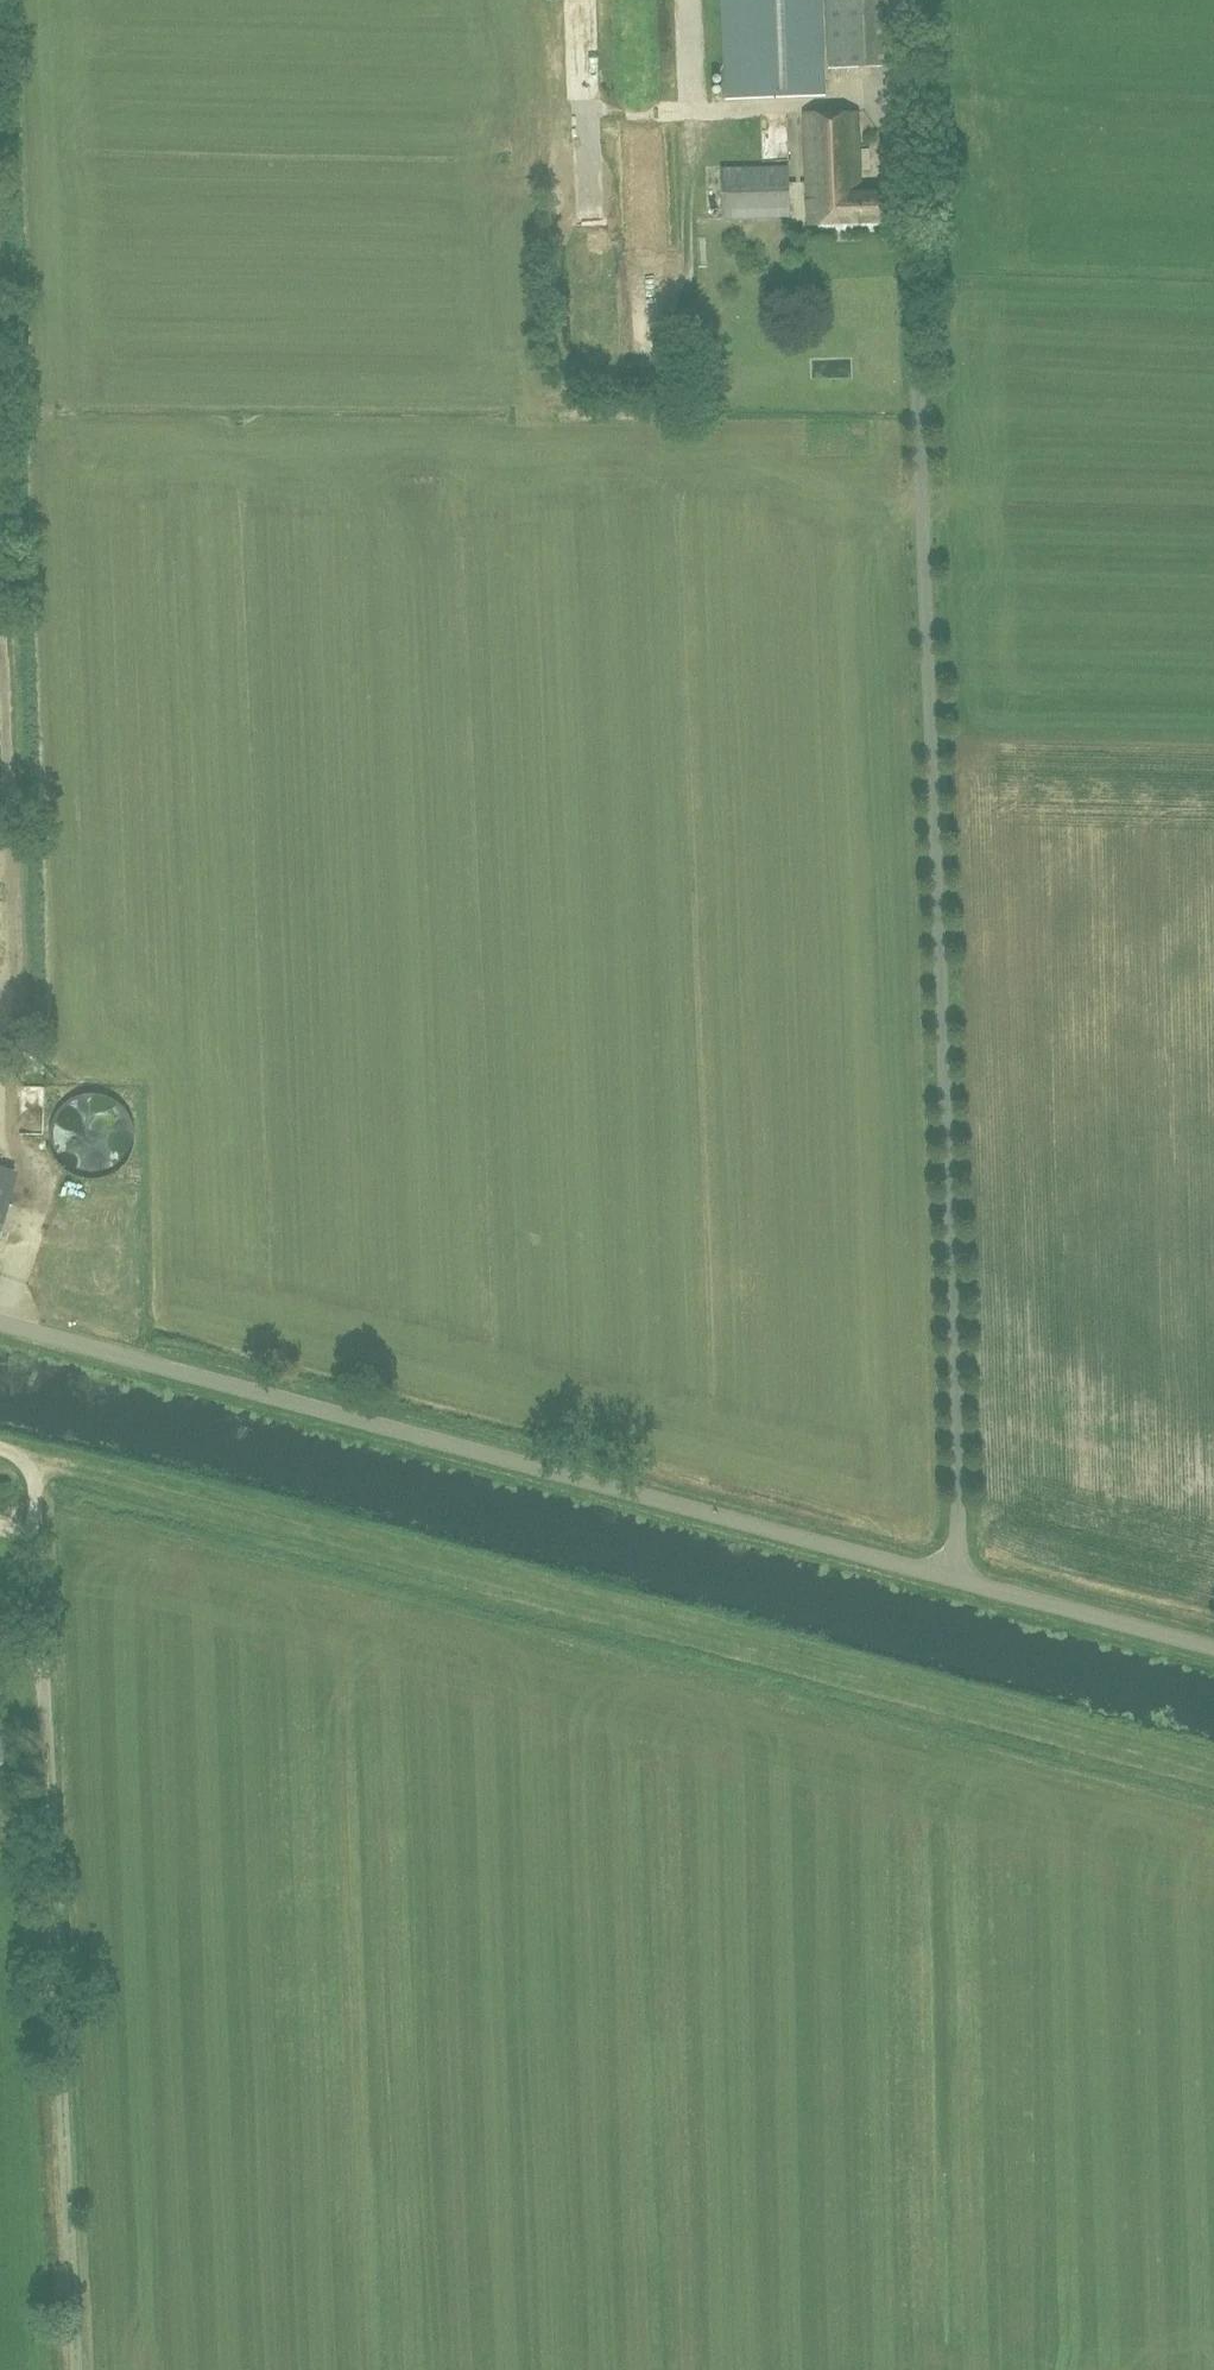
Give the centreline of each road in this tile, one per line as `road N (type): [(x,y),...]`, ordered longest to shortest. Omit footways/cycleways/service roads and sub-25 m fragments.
road 1 (unclassified): [(1213,1646),(0,1325)]
road 2 (track): [(1213,1772),(29,1465)]
road 3 (unclassified): [(78,2369),(37,1489),(29,1465)]

